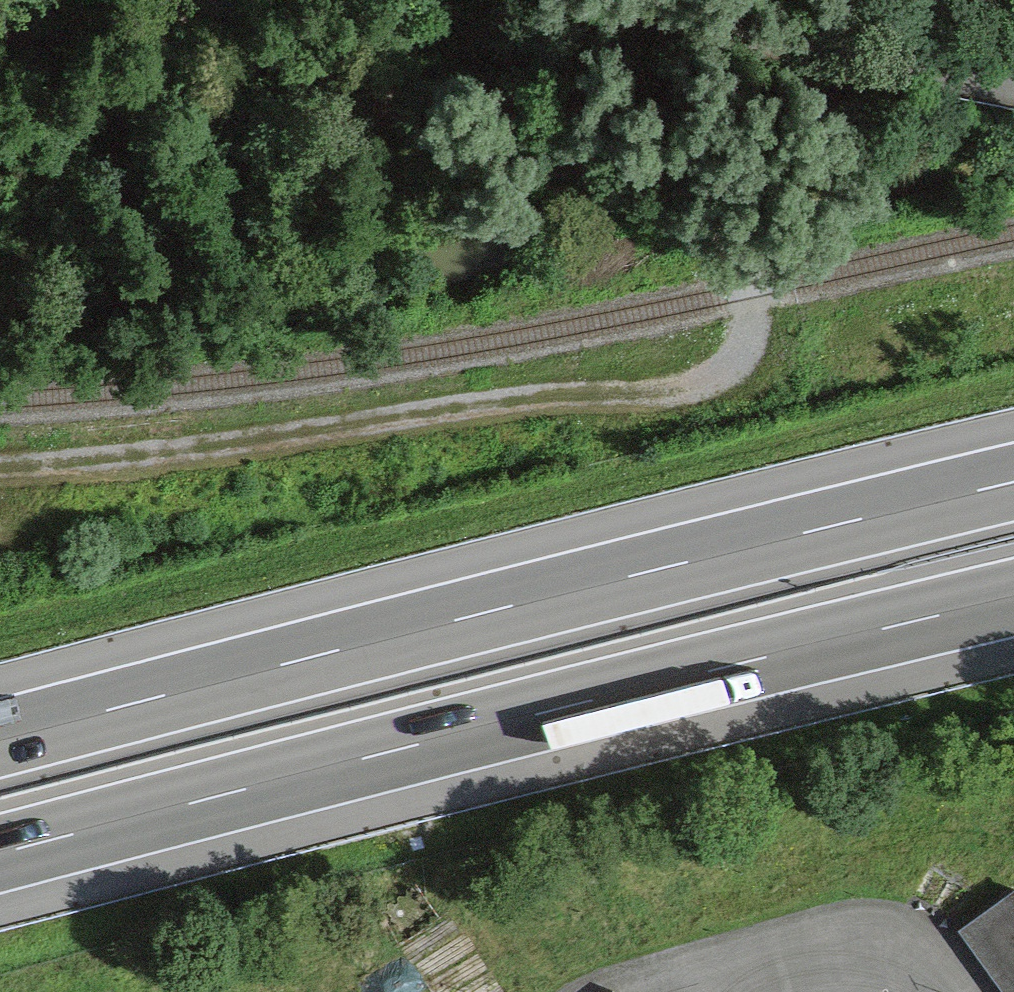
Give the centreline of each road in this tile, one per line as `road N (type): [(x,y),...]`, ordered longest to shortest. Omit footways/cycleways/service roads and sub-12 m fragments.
road 1 (track): [(226,0),(250,43),(280,59),(711,235),(747,276),(751,309),(740,353),(711,380),(683,390),(489,404),(0,469)]
road 2 (motorway): [(0,863),(1013,605)]
road 3 (motorway): [(1013,488),(0,741)]
road 4 (track): [(1013,91),(523,0)]

